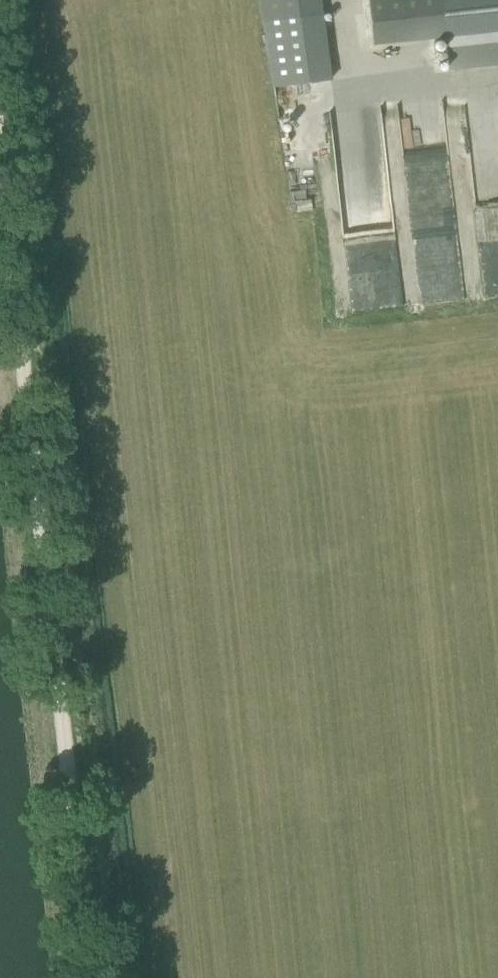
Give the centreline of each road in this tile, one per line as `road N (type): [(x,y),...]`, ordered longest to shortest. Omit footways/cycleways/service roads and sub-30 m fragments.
road 1 (track): [(87,977),(0,214)]

